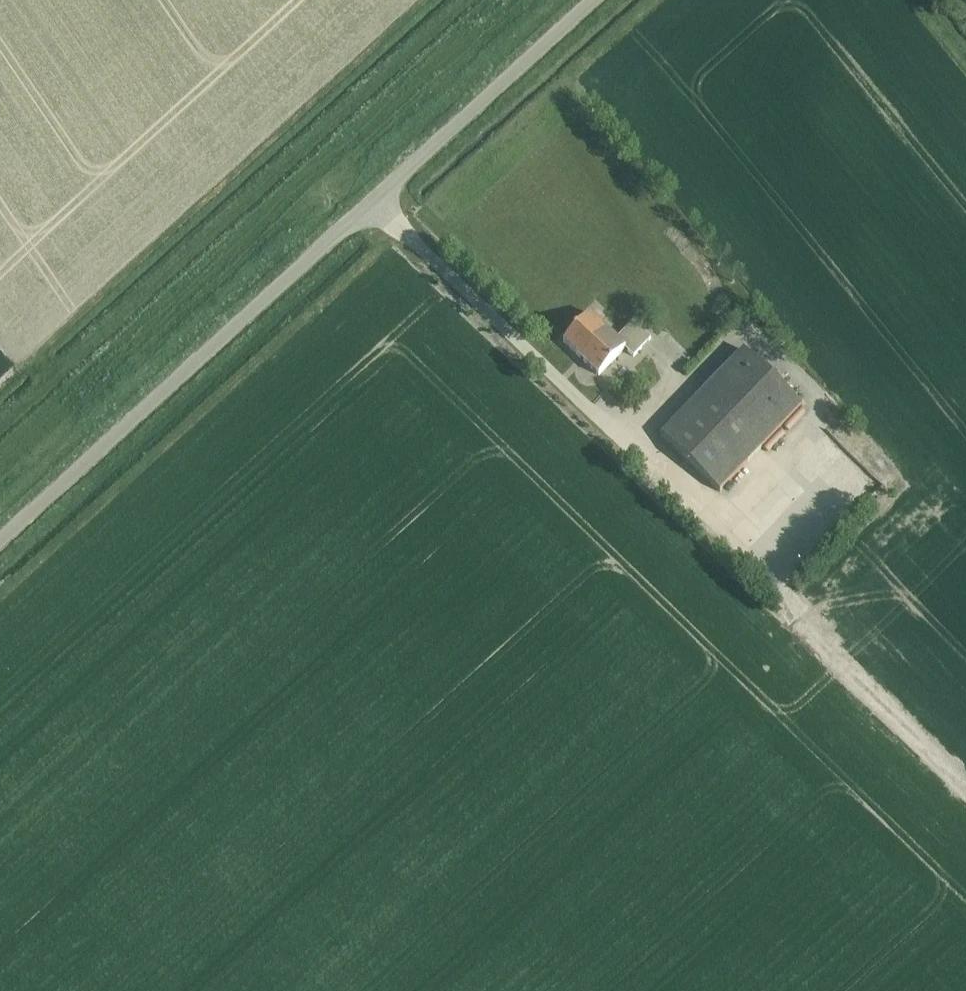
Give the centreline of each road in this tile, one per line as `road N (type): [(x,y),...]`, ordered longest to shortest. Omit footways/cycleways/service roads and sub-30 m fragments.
road 1 (unclassified): [(0,536),(590,0)]
road 2 (track): [(0,426),(467,0)]

